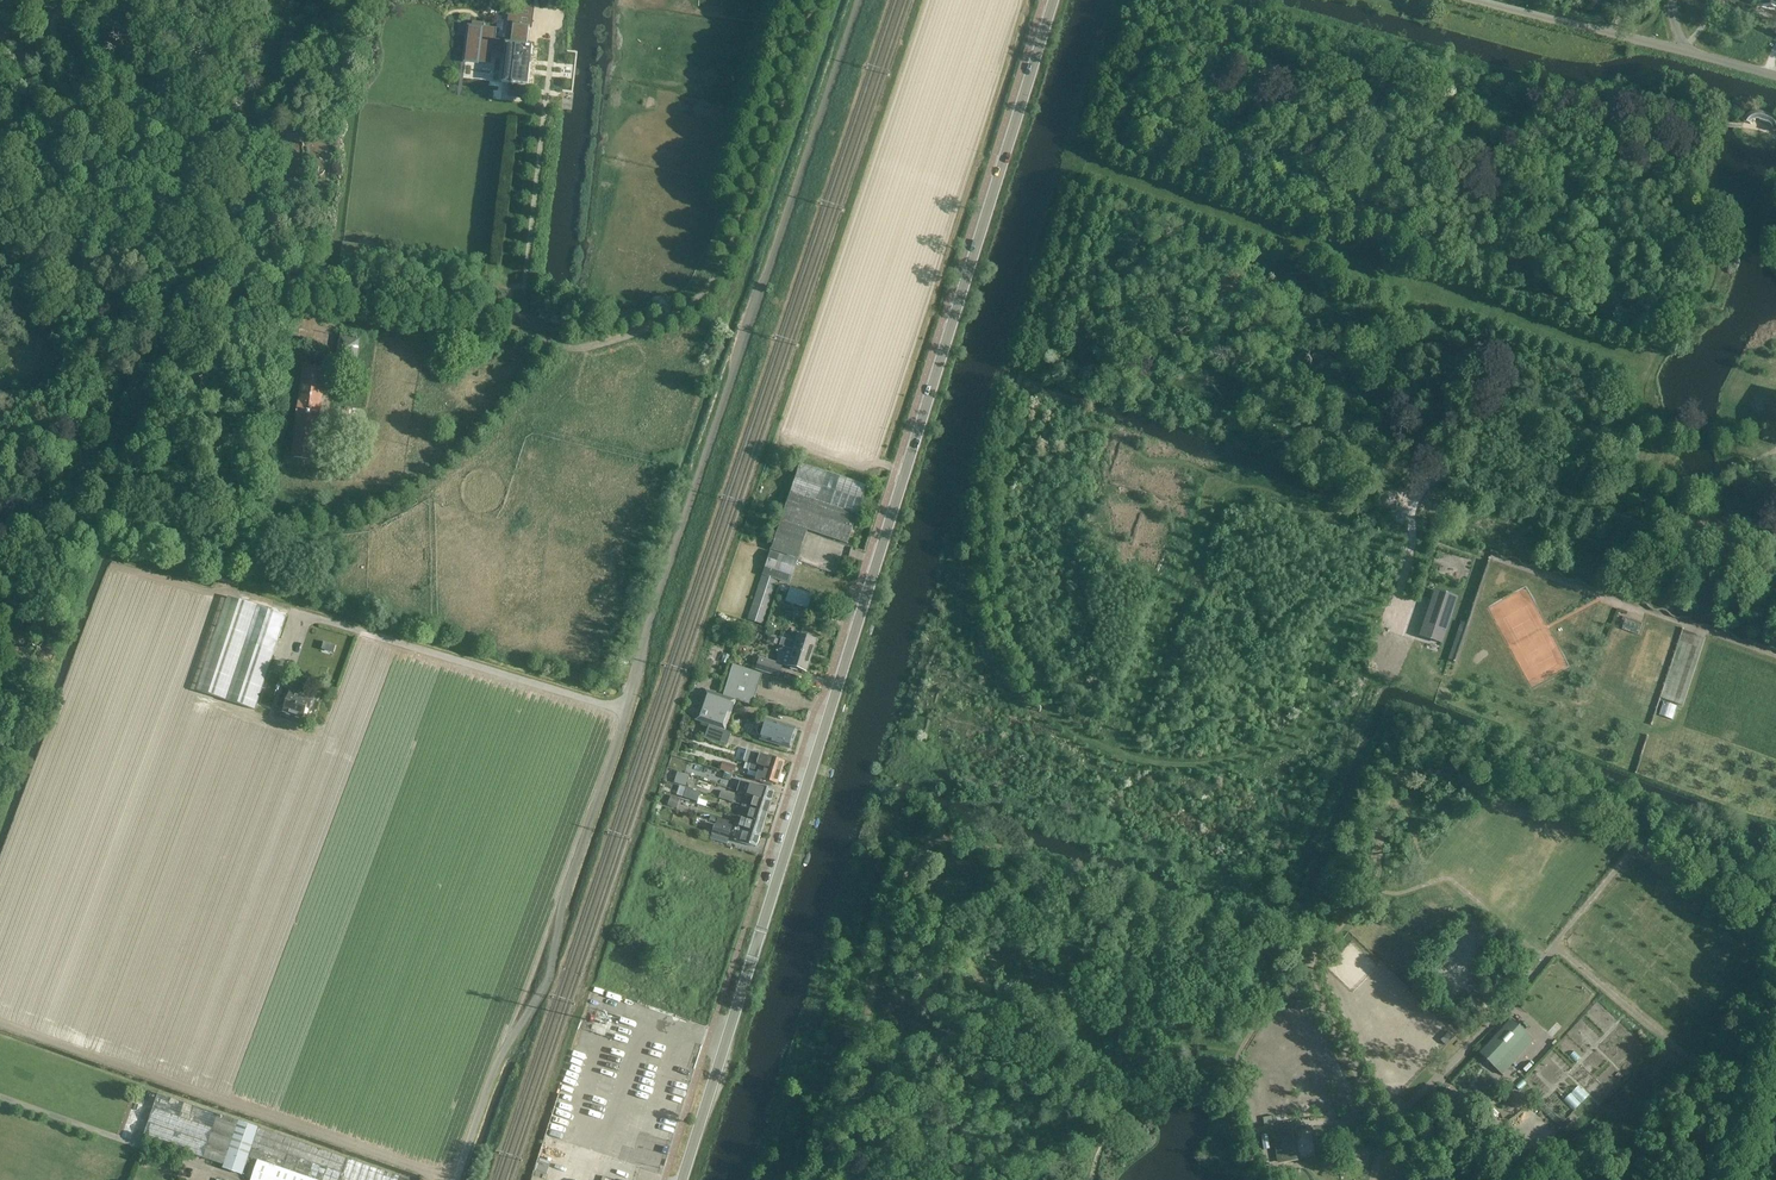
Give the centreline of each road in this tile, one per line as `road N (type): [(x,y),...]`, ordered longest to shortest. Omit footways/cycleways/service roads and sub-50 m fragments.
road 1 (unclassified): [(456,1179),(484,1090),(547,977),(561,908),(860,0)]
road 2 (tertiary): [(683,1179),(1053,0)]
road 3 (unclassified): [(317,295),(486,313),(552,348),(620,341),(677,321),(715,281),(814,0)]
road 4 (track): [(1449,478),(1775,591)]
road 5 (unclassified): [(1775,79),(1479,0)]
road 6 (track): [(0,1095),(239,1179)]
road 7 (track): [(118,565),(278,605)]

